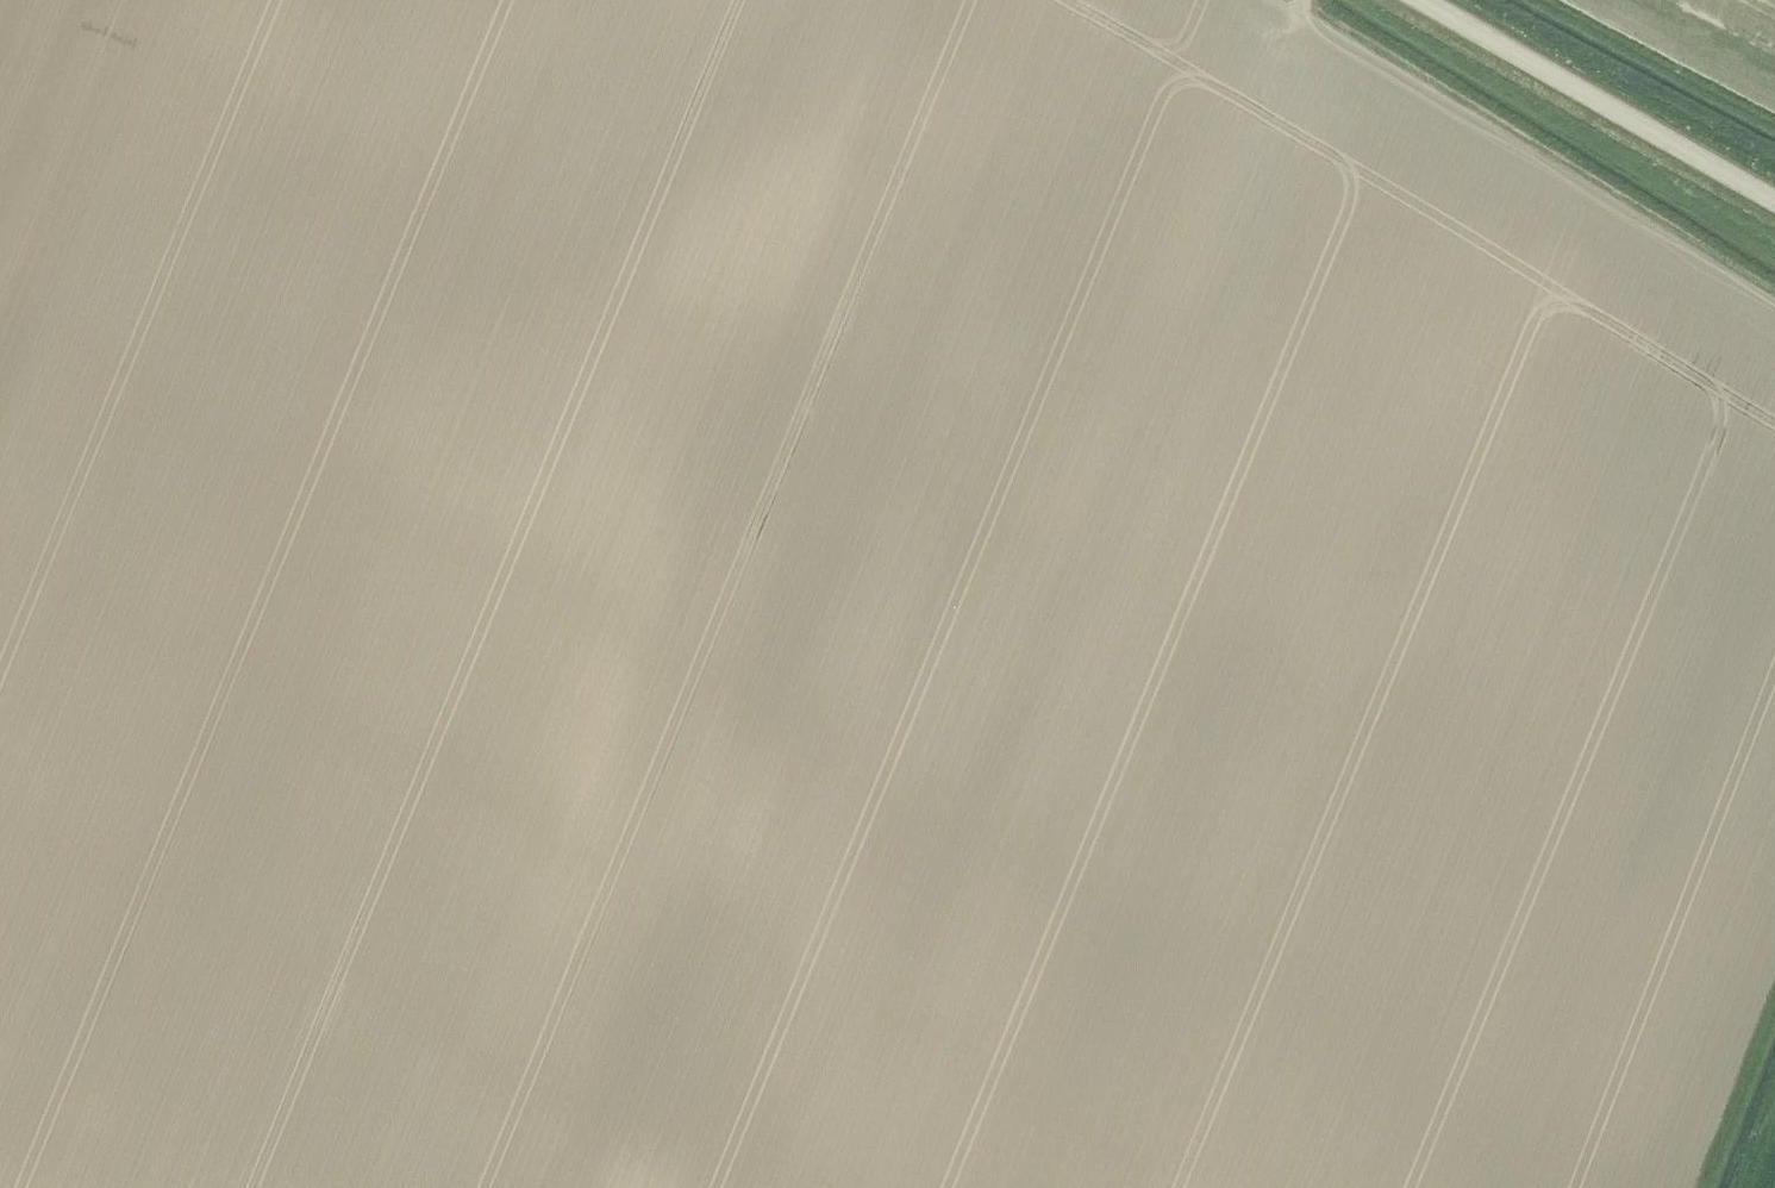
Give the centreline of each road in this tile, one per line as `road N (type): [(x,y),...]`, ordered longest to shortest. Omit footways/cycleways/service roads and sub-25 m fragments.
road 1 (unclassified): [(1774,199),(1425,0)]

